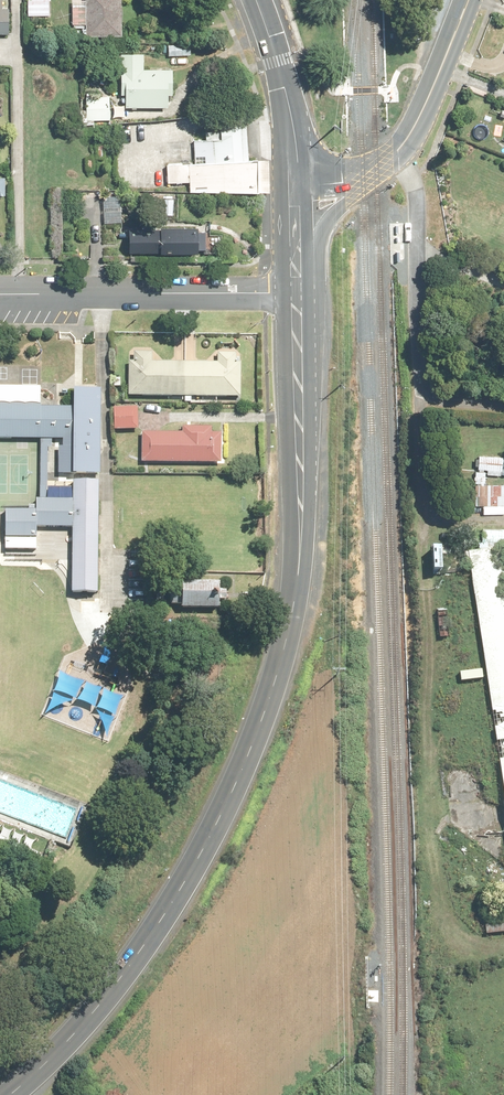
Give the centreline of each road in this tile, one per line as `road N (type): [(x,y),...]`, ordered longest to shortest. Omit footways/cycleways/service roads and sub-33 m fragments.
road 1 (secondary): [(8,1094),(89,1019),(135,960),(236,786),(266,705),(297,550),(297,297)]
road 2 (residential): [(297,297),(0,295)]
road 3 (tertiary): [(467,0),(423,114),(397,156),(364,177)]
road 4 (secondary): [(294,184),(291,116),(254,0)]

